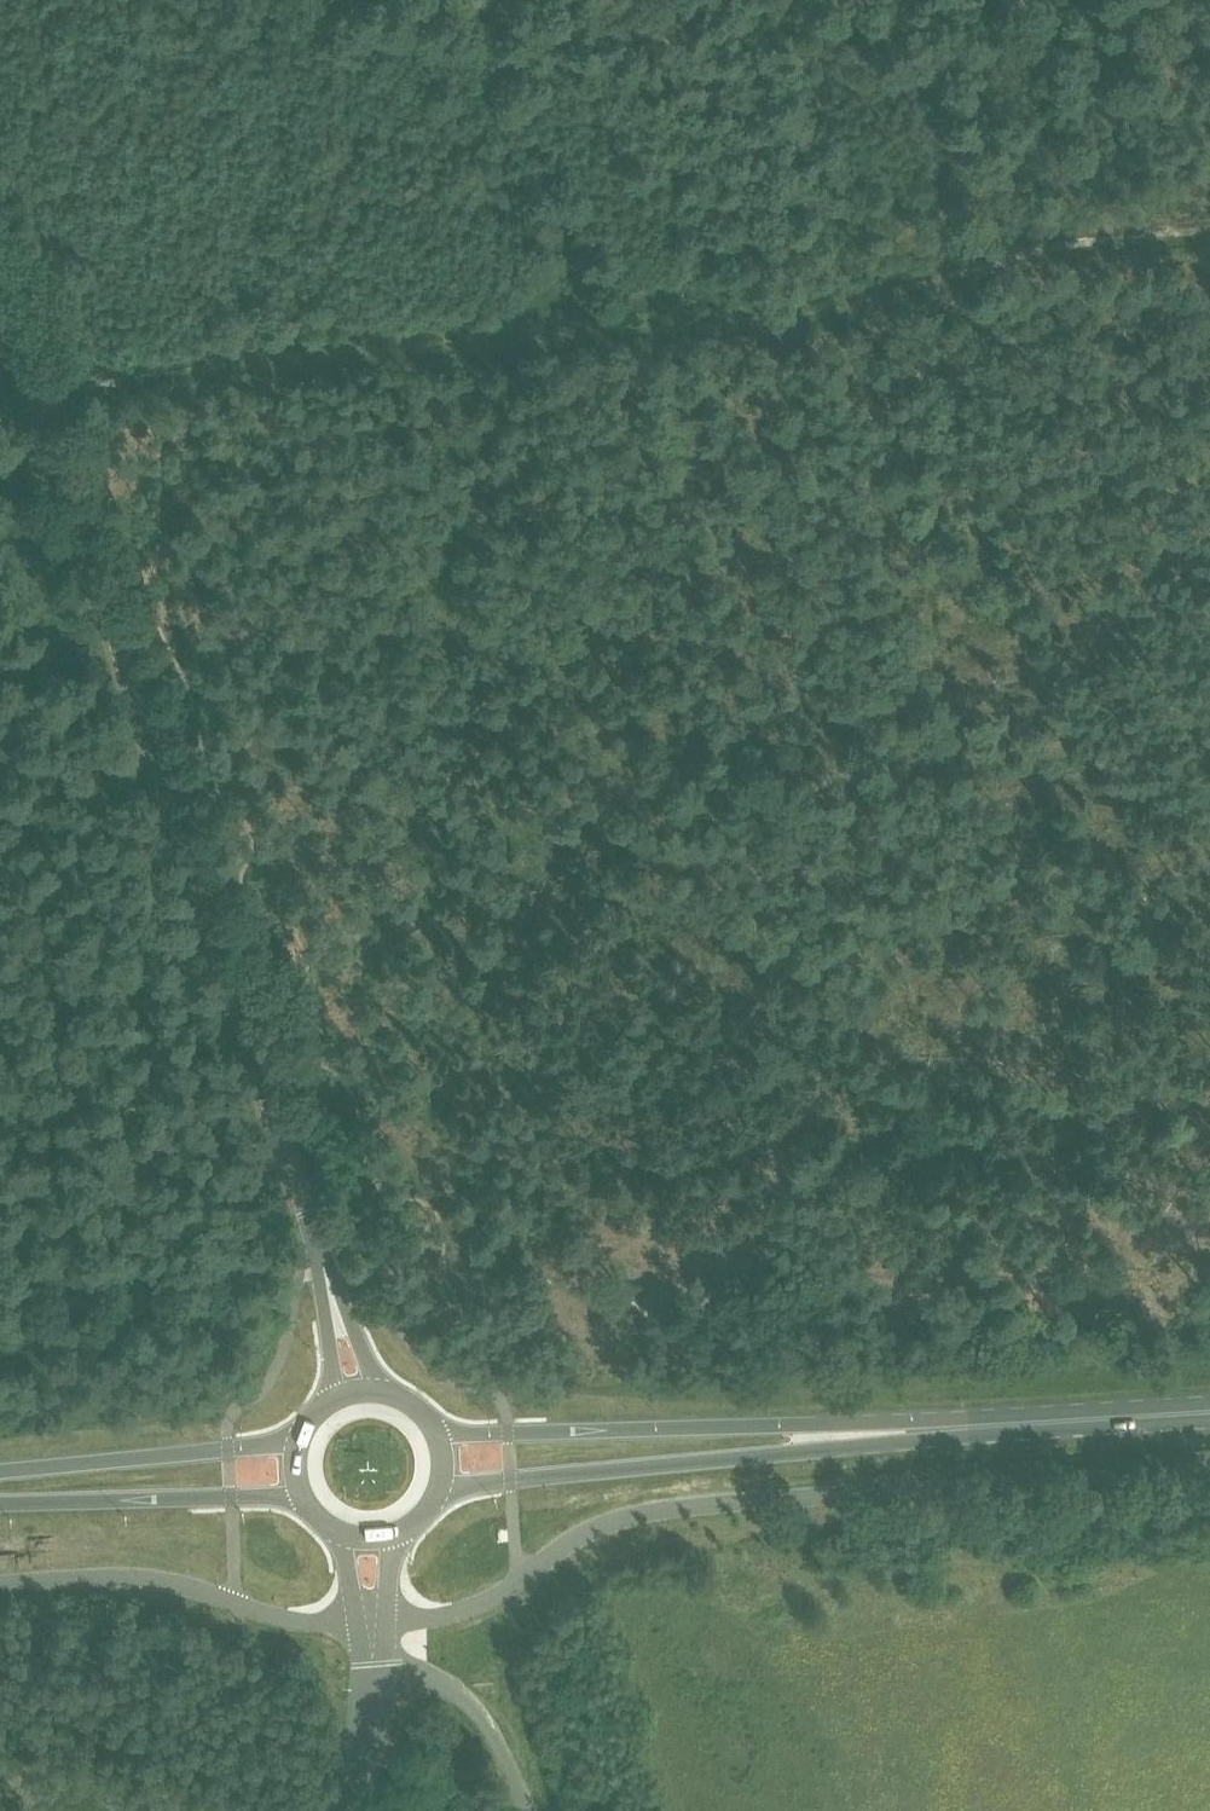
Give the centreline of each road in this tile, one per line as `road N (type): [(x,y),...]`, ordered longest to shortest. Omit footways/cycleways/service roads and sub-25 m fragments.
road 1 (tertiary): [(333,1306),(315,1232),(0,268)]
road 2 (unclassified): [(1209,1473),(711,1501),(592,1527),(527,1572)]
road 3 (primary): [(888,1434),(790,1422),(435,1431)]
road 4 (primary): [(440,1488),(794,1452),(888,1434)]
road 5 (unclassified): [(0,1582),(130,1575),(271,1620),(370,1625)]
road 6 (primary): [(888,1434),(1209,1416)]
road 7 (track): [(390,1315),(509,1278),(596,1230),(670,1168)]
road 8 (primary): [(0,1504),(231,1497),(304,1503)]
road 9 (primary): [(298,1442),(0,1471)]
road 10 (unclassified): [(529,1810),(469,1695),(446,1683),(374,1682)]
road 11 (unclassified): [(370,1625),(423,1619),(527,1572)]
road 12 (tertiary): [(340,1810),(374,1682)]

